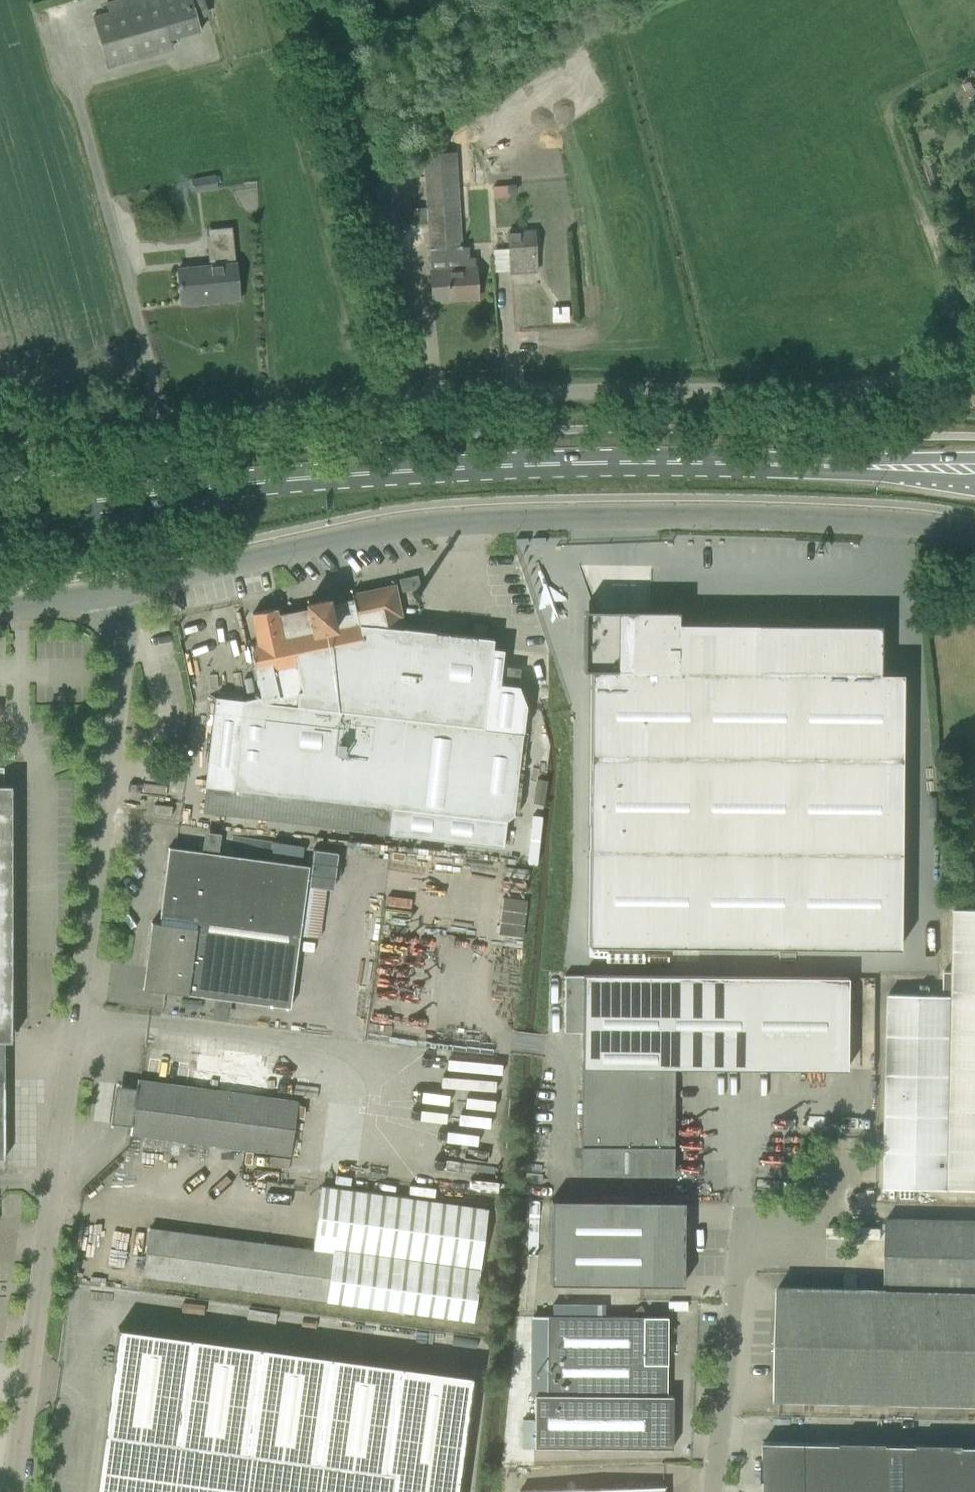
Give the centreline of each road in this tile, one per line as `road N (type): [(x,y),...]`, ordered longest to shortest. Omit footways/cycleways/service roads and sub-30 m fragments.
road 1 (unclassified): [(974,362),(876,389),(433,398),(161,420),(0,444)]
road 2 (primary): [(0,511),(162,490),(520,466),(974,476)]
road 3 (unclassified): [(14,1491),(129,648),(112,590)]
road 4 (unclassified): [(112,590),(383,528),(456,521),(850,519),(974,529)]
road 5 (unclassified): [(713,1491),(740,1234),(807,1234)]

